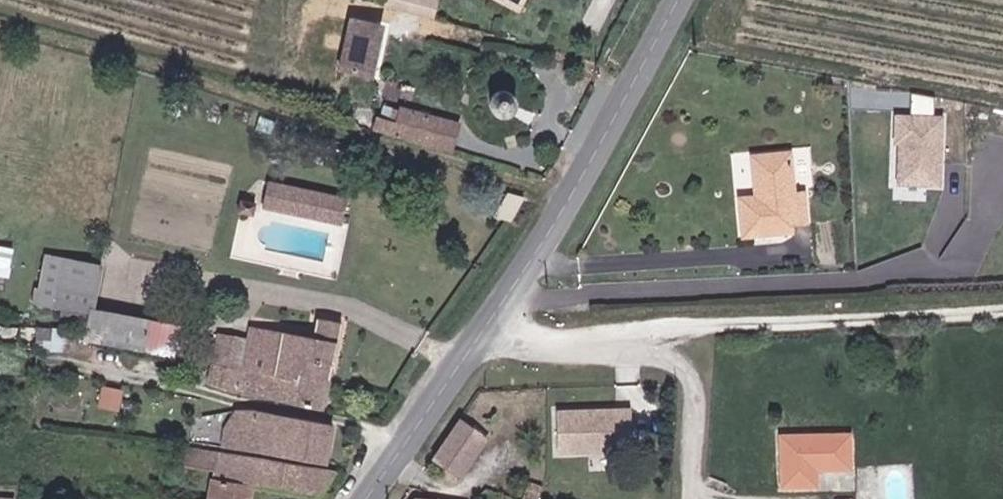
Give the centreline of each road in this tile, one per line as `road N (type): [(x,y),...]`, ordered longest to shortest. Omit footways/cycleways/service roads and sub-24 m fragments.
road 1 (tertiary): [(678,0),(552,225),(366,498)]

